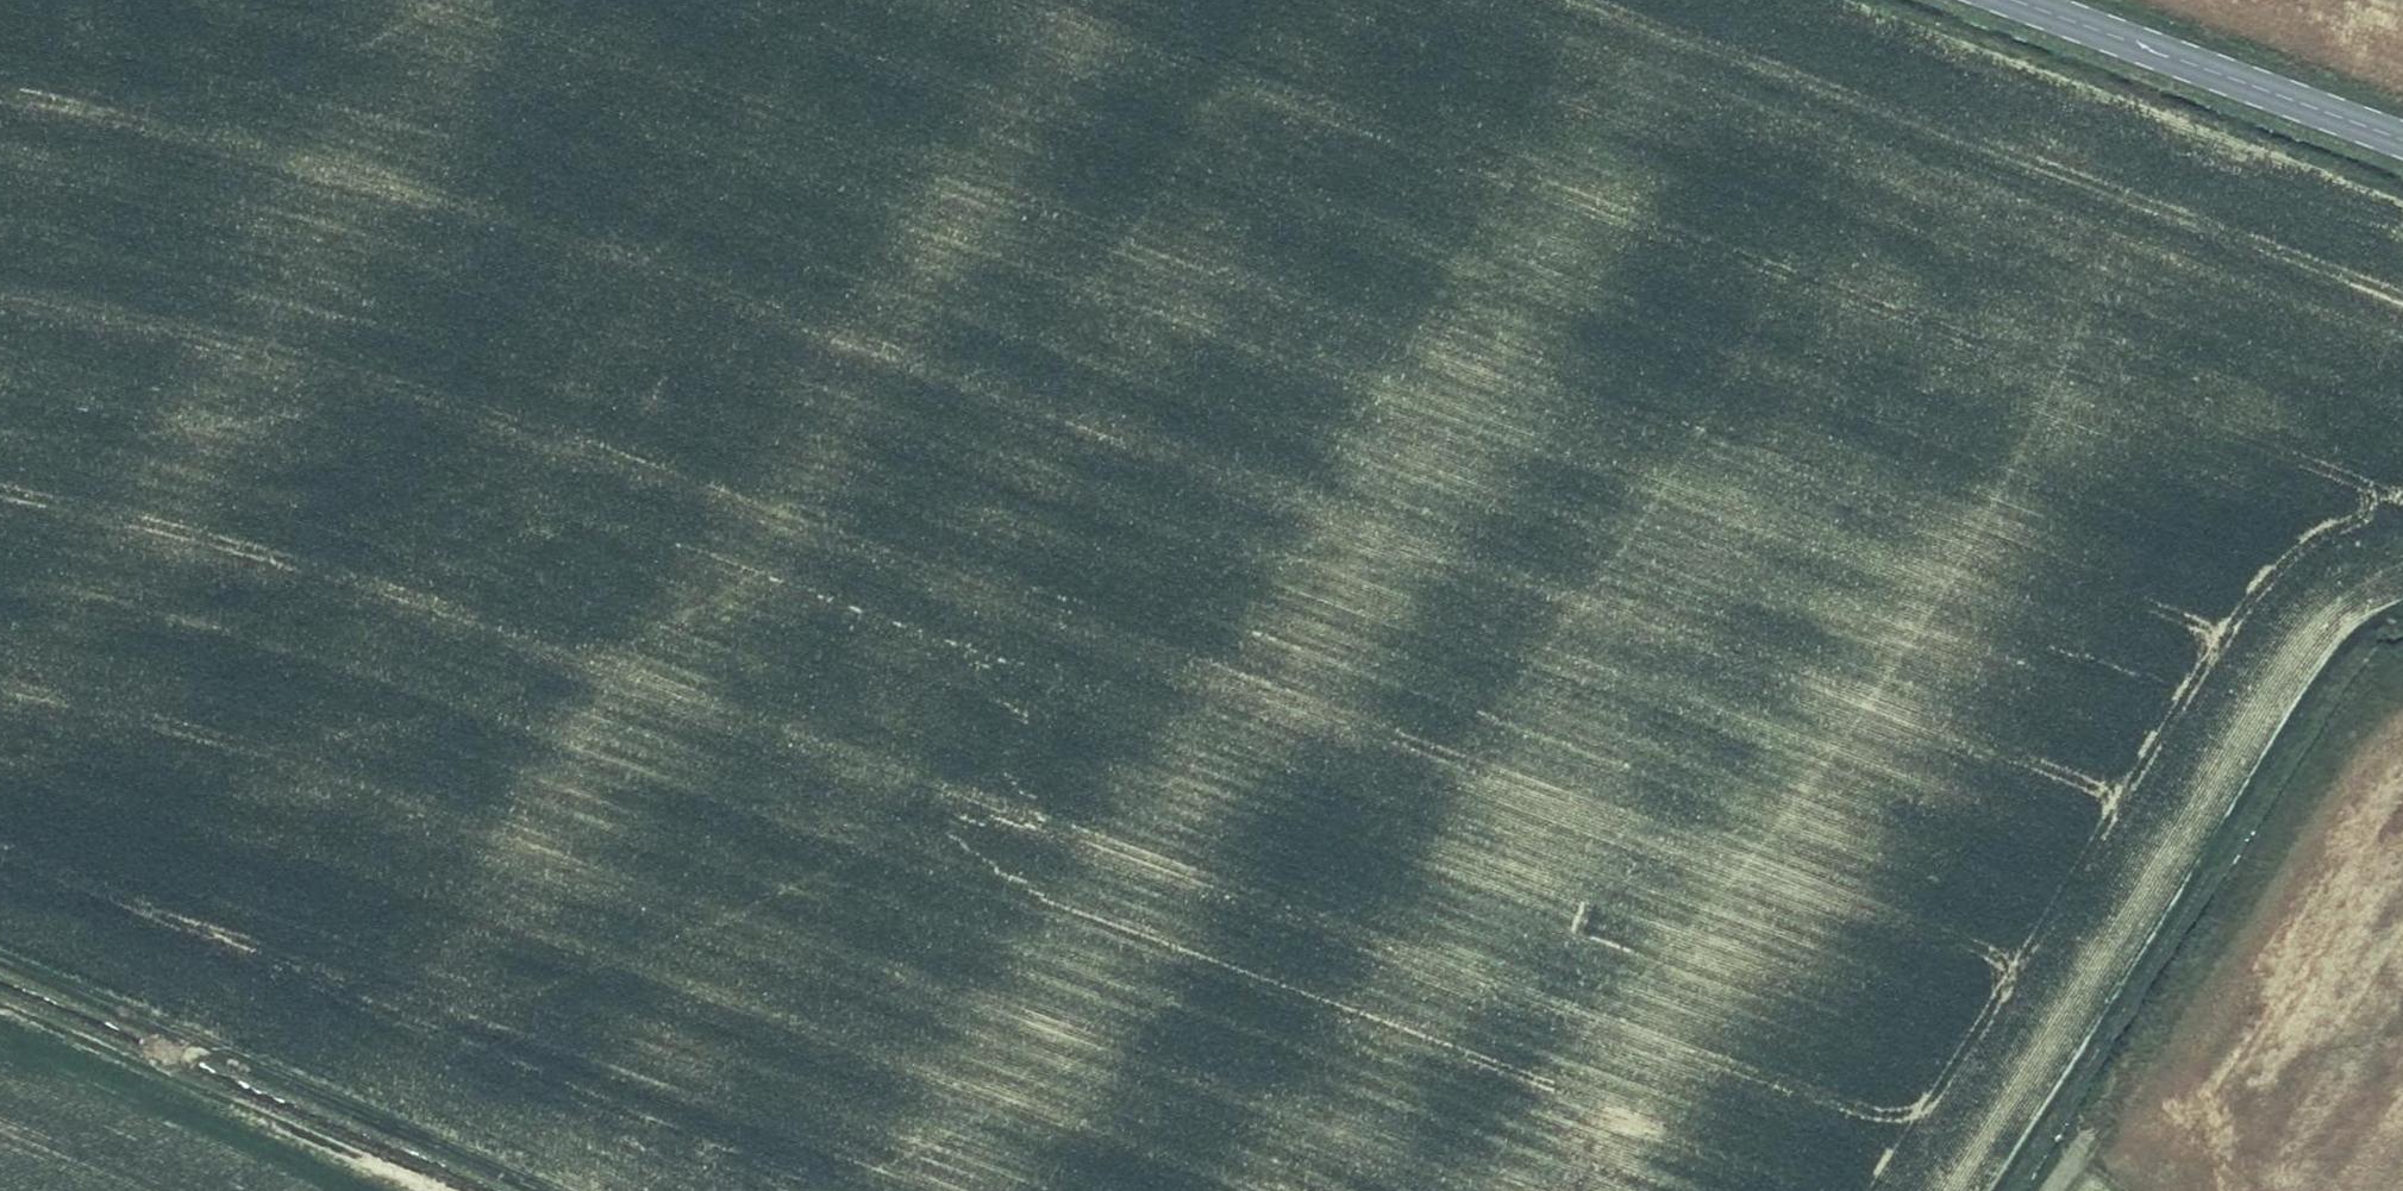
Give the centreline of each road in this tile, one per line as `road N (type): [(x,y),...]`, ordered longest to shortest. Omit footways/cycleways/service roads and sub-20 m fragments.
road 1 (primary): [(2017,0),(2402,138)]

